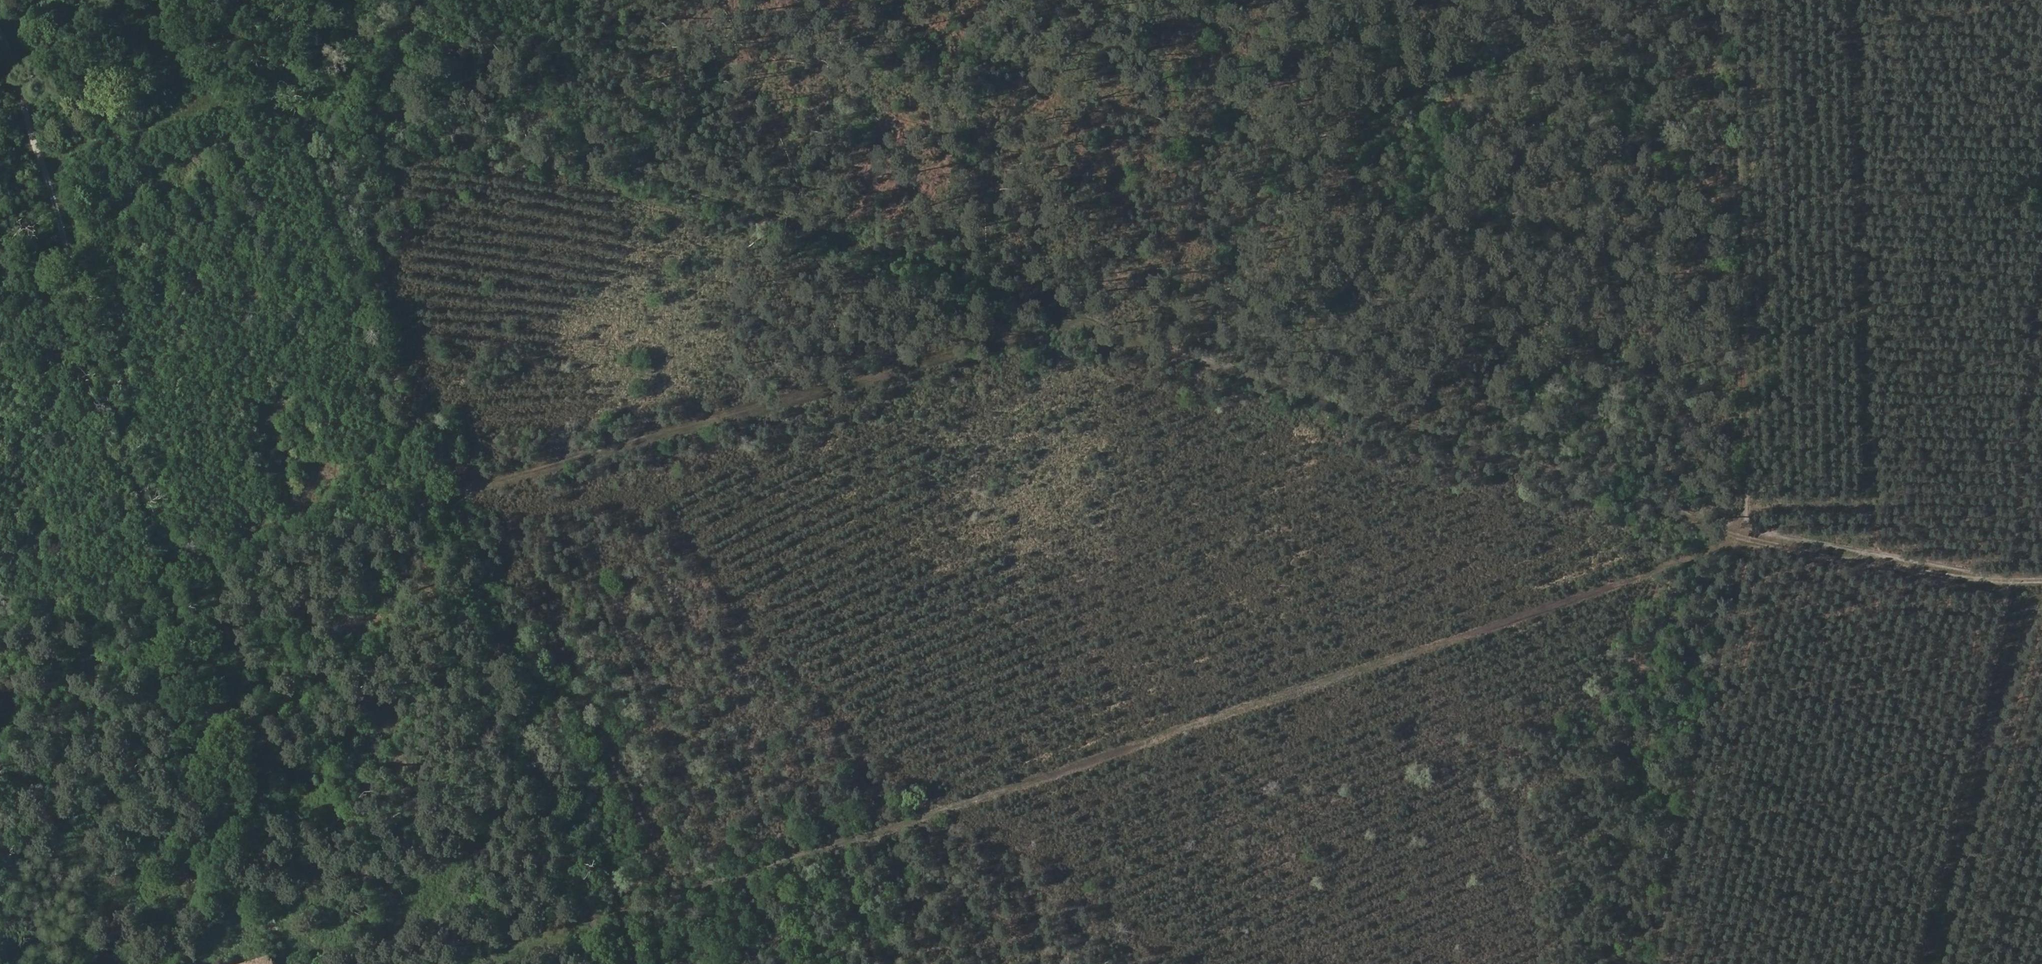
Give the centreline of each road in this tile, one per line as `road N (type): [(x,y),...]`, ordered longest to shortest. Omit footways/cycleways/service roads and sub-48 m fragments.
road 1 (track): [(2041,581),(1971,579),(1748,536),(1062,316)]
road 2 (track): [(0,39),(302,963)]
road 3 (track): [(2041,268),(2012,583),(1920,963)]
road 4 (track): [(267,70),(117,0)]

